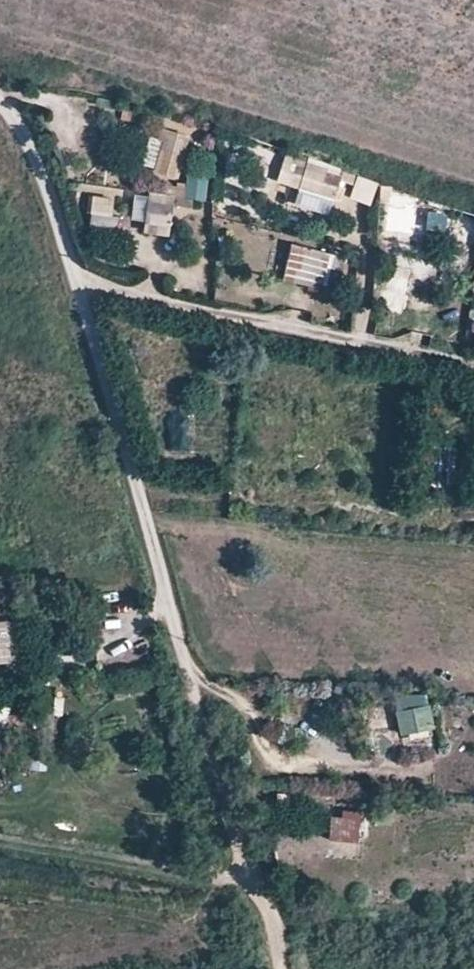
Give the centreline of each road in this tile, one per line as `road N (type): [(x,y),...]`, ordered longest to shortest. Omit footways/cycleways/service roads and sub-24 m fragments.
road 1 (track): [(0,102),(49,204),(240,858),(272,906)]
road 2 (track): [(74,290),(473,372)]
road 3 (track): [(473,923),(272,906)]

